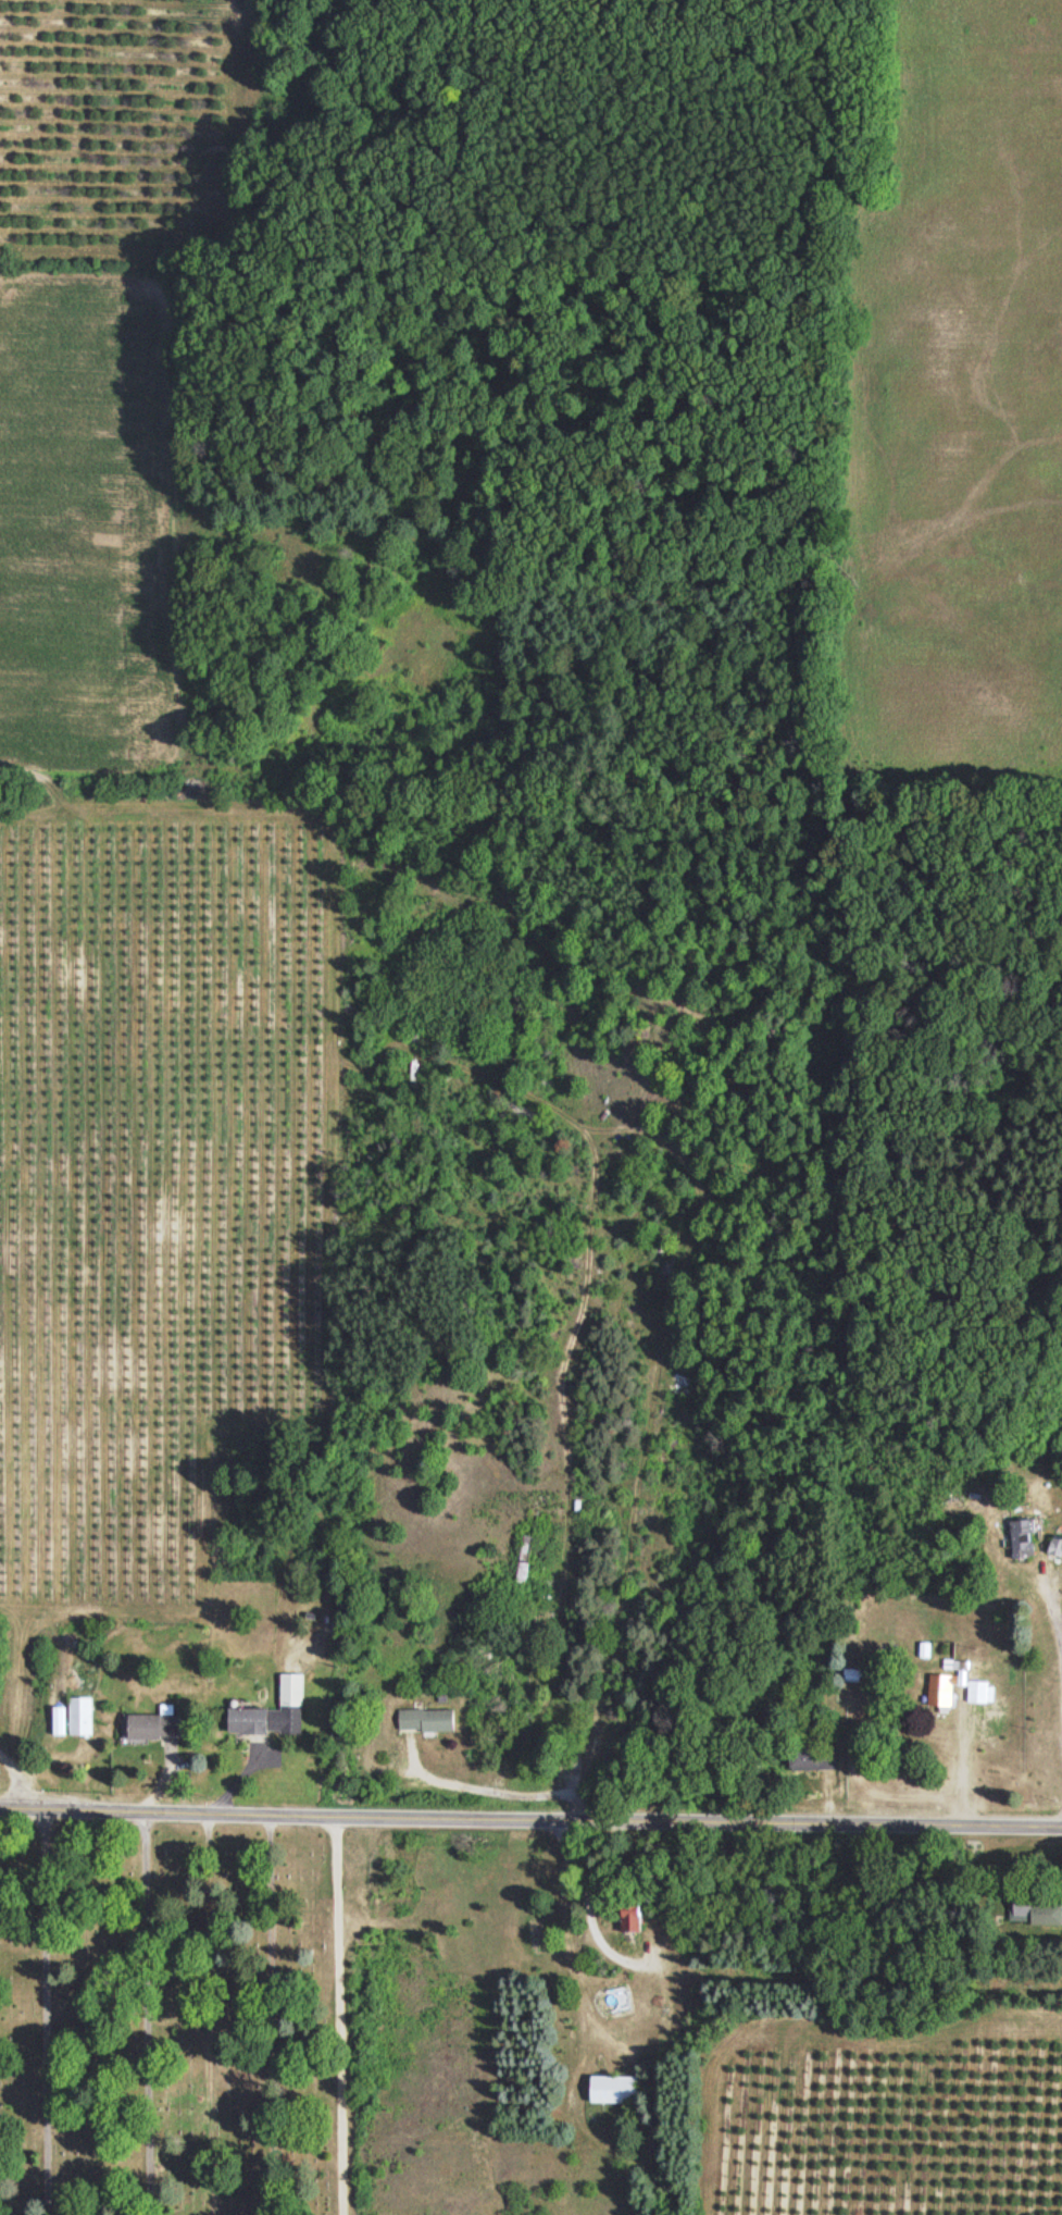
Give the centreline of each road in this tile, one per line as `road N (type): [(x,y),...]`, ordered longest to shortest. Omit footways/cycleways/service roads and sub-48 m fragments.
road 1 (residential): [(1061,1828),(0,1809)]

